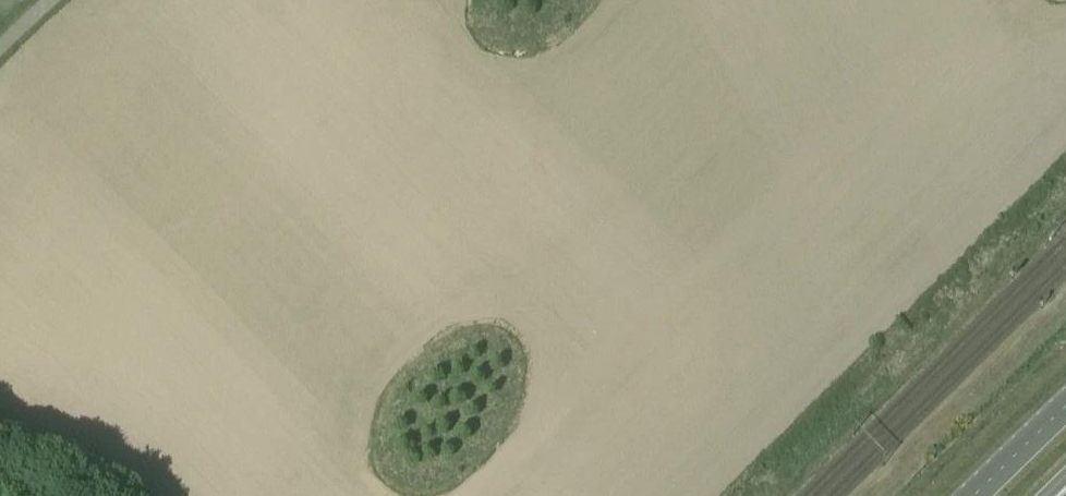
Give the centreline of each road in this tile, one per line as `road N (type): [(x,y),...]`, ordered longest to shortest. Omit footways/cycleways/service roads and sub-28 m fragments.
road 1 (primary): [(1065,406),(974,495)]

